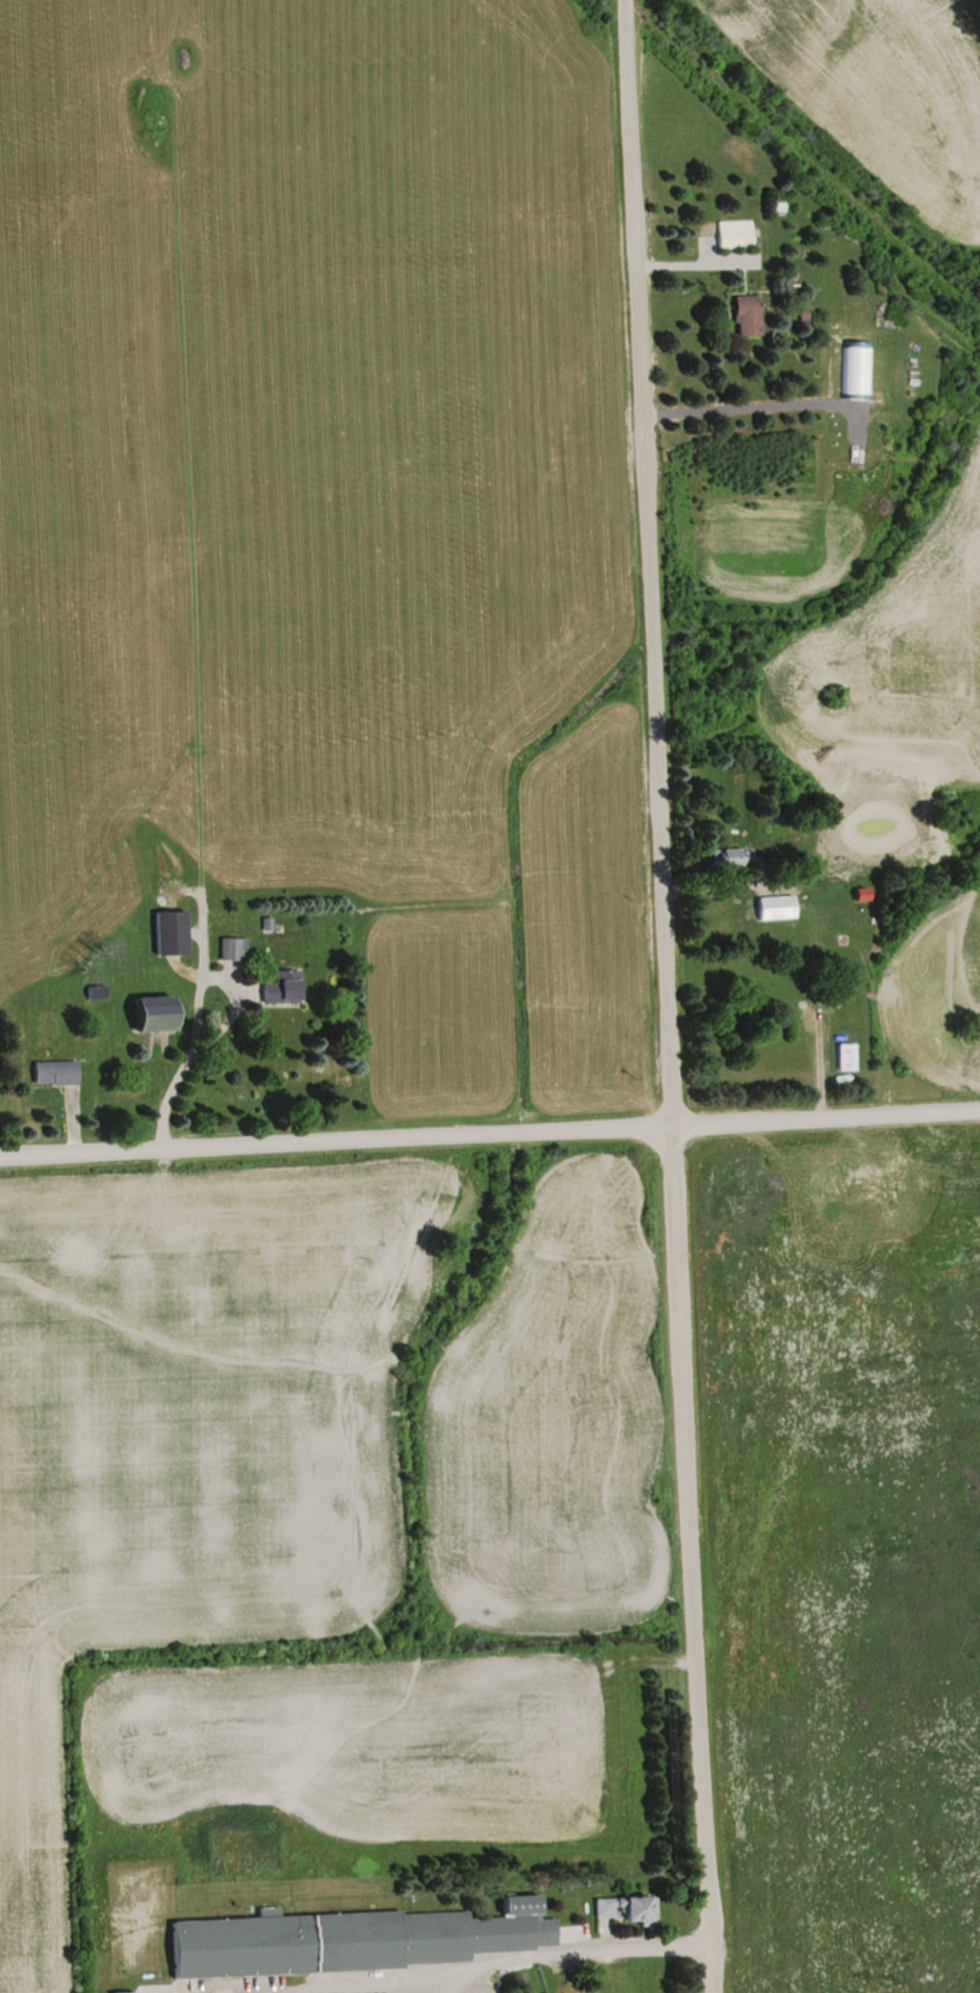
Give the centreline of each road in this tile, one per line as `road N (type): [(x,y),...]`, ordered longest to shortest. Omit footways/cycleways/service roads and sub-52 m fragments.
road 1 (residential): [(708,1992),(645,669),(623,0)]
road 2 (residential): [(0,1154),(979,1111)]

